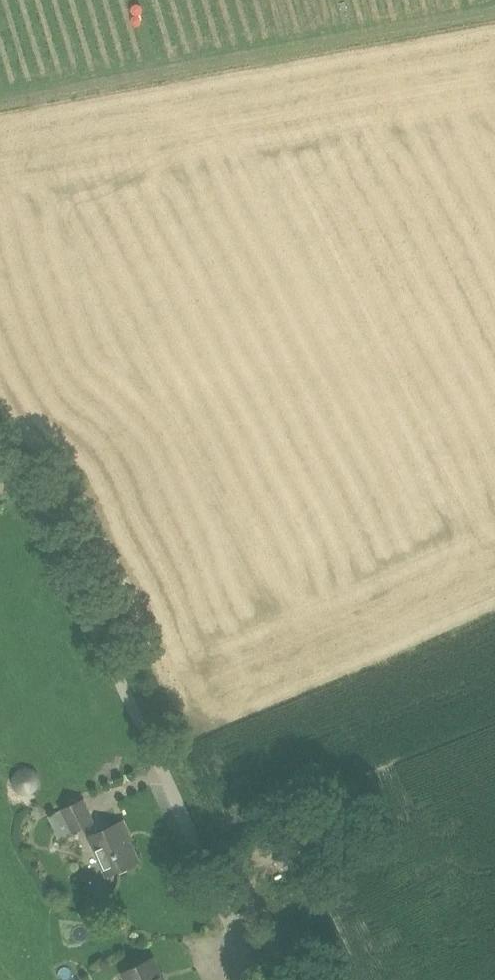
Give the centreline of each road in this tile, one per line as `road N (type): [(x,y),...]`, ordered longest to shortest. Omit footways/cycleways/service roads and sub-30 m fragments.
road 1 (unclassified): [(260,979),(19,474)]

